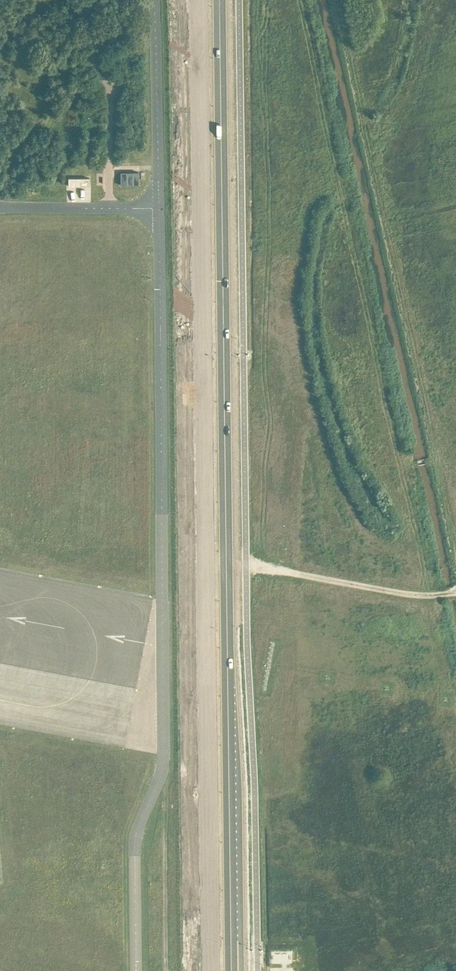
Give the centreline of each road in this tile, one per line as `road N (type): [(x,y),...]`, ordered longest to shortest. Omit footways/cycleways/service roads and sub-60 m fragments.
road 1 (unclassified): [(136,970),(135,840),(163,768),(155,0)]
road 2 (primary): [(232,970),(220,0)]
road 3 (primary): [(200,0),(209,970)]
road 4 (track): [(246,566),(404,594),(455,592)]

